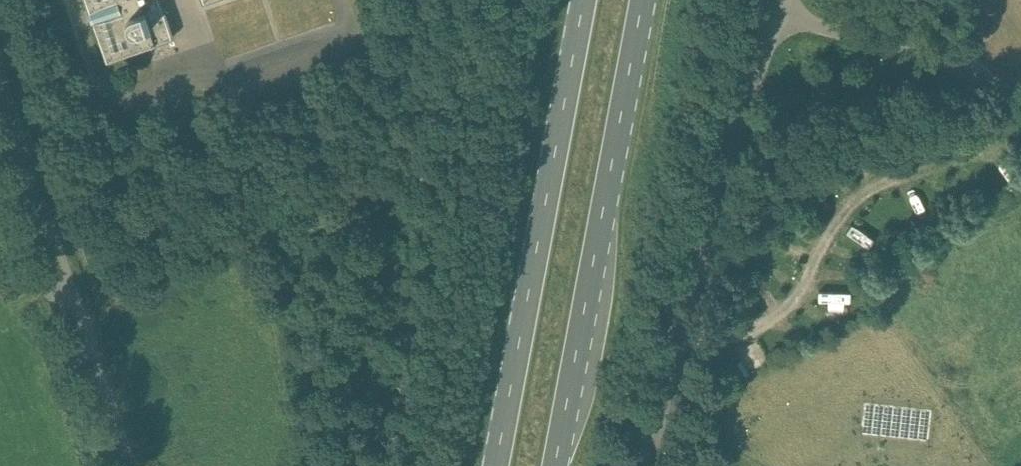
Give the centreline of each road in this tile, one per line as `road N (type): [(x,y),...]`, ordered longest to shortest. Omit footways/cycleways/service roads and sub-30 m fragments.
road 1 (primary): [(558,465),(646,0)]
road 2 (primary): [(583,0),(496,465)]
road 3 (unclassified): [(645,465),(670,353),(777,12)]
road 4 (unclassified): [(117,465),(0,121)]
road 5 (unclassified): [(1020,97),(969,72),(777,12)]

